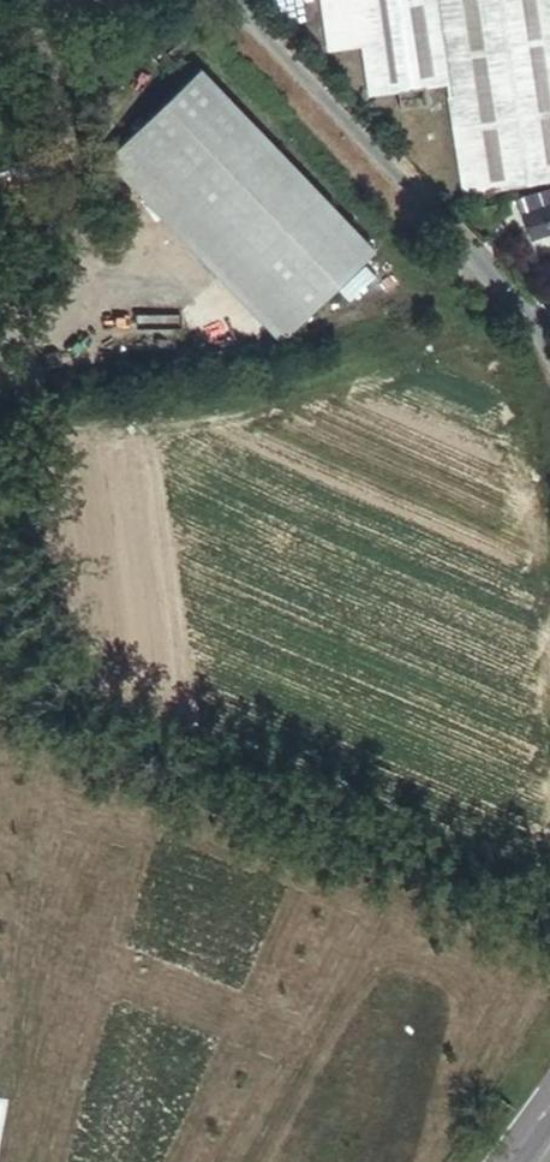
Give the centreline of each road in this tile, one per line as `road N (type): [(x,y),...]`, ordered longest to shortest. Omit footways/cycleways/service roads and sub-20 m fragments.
road 1 (residential): [(549,329),(236,0)]

